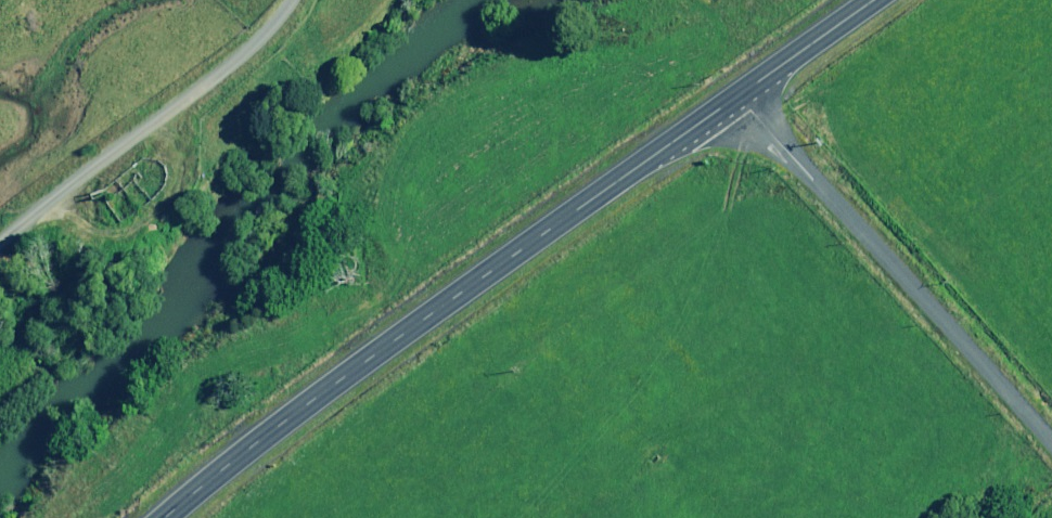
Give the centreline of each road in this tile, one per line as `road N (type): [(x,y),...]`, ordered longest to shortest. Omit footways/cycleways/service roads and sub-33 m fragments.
road 1 (trunk): [(738,97),(349,373),(165,517)]
road 2 (unclassified): [(738,97),(1051,444)]
road 3 (residential): [(0,221),(181,86),(278,0)]
road 4 (trunk): [(876,0),(738,97)]

